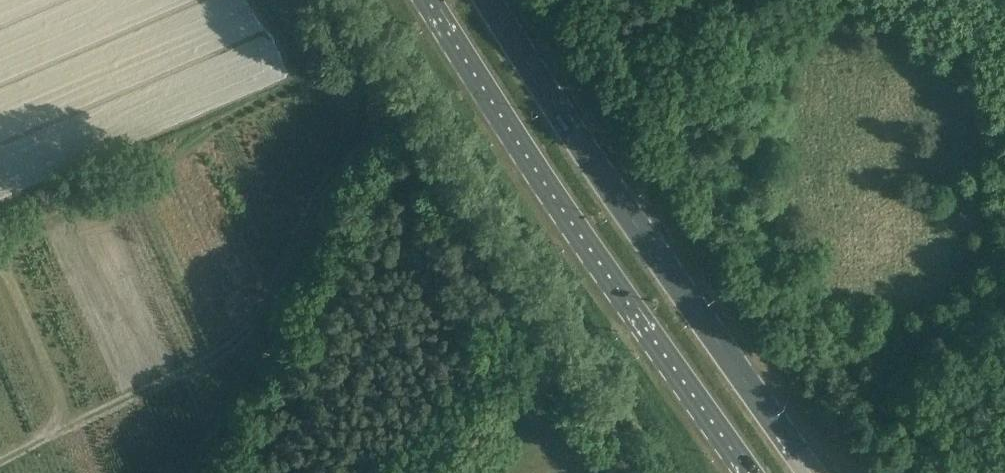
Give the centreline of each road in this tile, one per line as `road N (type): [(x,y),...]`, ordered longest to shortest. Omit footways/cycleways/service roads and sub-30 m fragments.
road 1 (primary): [(814,472),(489,0)]
road 2 (primary): [(425,0),(745,472)]
road 3 (unclassified): [(639,472),(554,298),(363,0)]
road 4 (track): [(209,472),(341,206),(379,103),(364,2)]

